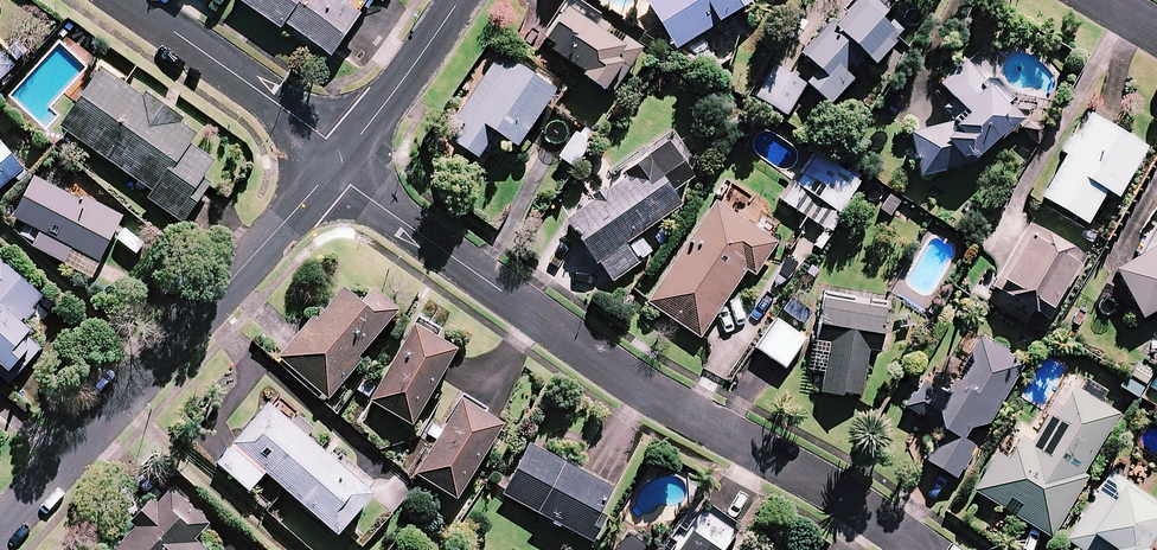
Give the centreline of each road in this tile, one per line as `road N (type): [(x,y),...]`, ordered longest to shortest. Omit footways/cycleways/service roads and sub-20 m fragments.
road 1 (residential): [(338,162),(351,187),(723,434),(853,492),(936,549)]
road 2 (residential): [(0,528),(338,162)]
road 3 (residential): [(125,0),(325,138),(338,162)]
road 4 (residential): [(338,162),(458,0)]

